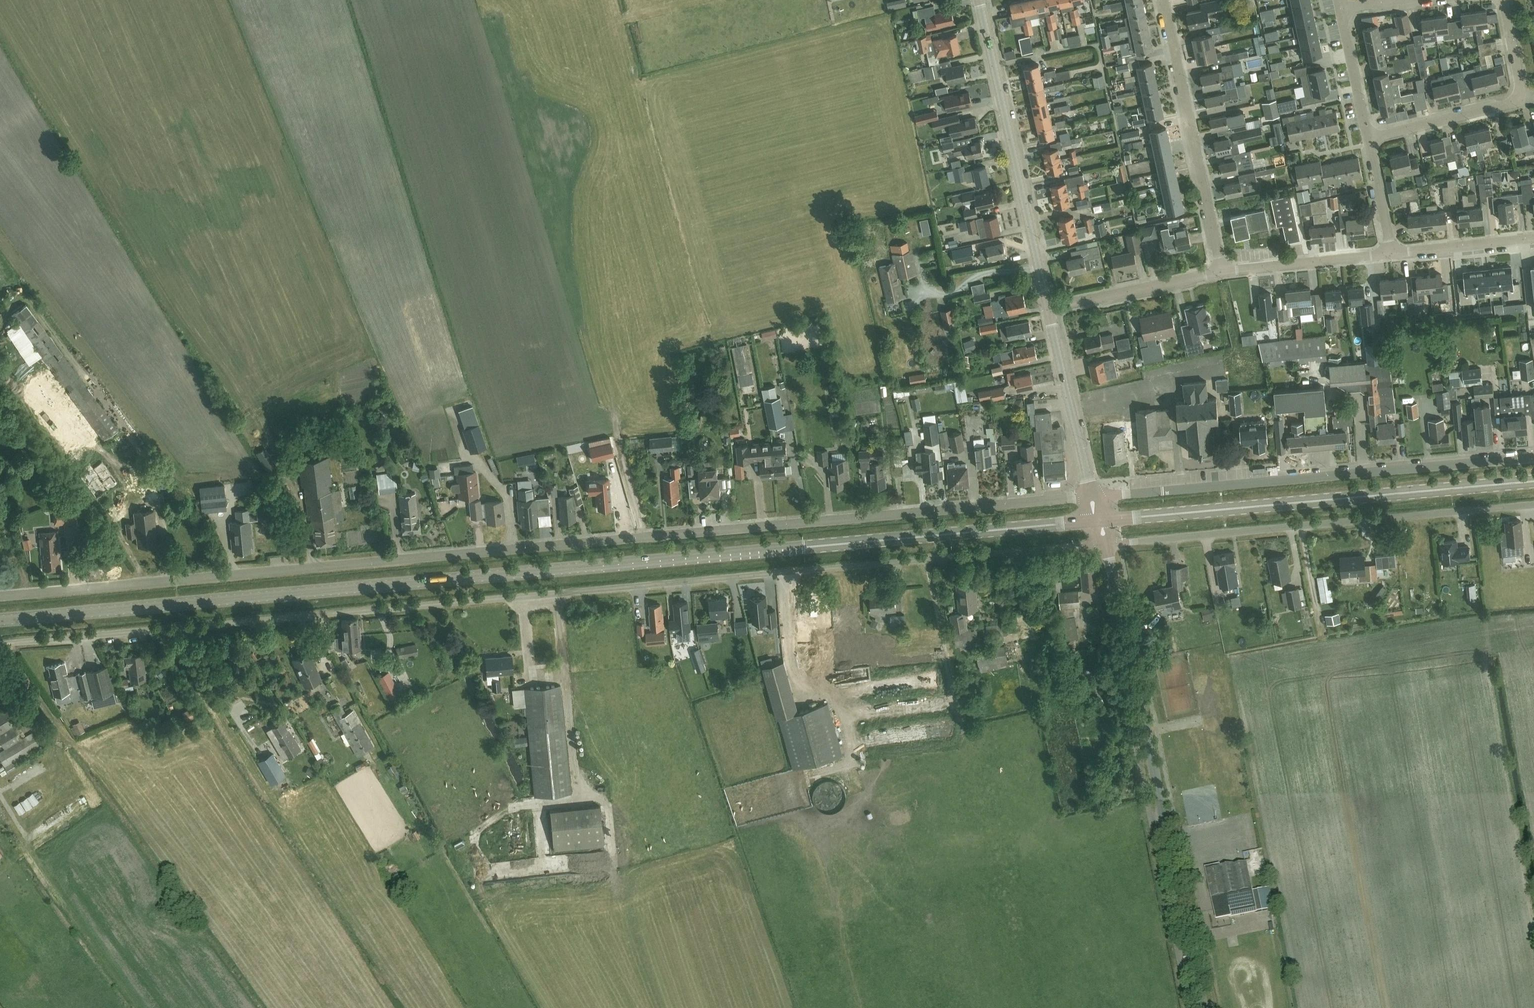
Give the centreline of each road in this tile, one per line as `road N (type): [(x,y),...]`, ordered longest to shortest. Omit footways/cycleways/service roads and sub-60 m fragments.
road 1 (unclassified): [(0,644),(1106,545)]
road 2 (secondary): [(0,621),(1099,521)]
road 3 (unclassified): [(0,597),(1094,495)]
road 4 (unclassified): [(1203,1007),(1106,545)]
road 5 (residential): [(1094,495),(1533,457)]
road 6 (secondary): [(1099,521),(1533,482)]
road 7 (unclassified): [(1106,545),(1533,506)]
road 8 (tertiary): [(1049,308),(980,0)]
road 9 (residential): [(1223,273),(1164,0)]
road 10 (track): [(275,804),(162,630)]
road 11 (tertiary): [(1094,495),(1049,308)]
road 12 (residential): [(1049,308),(1223,273)]
road 13 (residential): [(1223,273),(1391,254)]
road 14 (residential): [(1518,98),(1369,140)]
road 15 (residential): [(1391,254),(1533,238)]
road 16 (residential): [(1340,8),(1369,140)]

